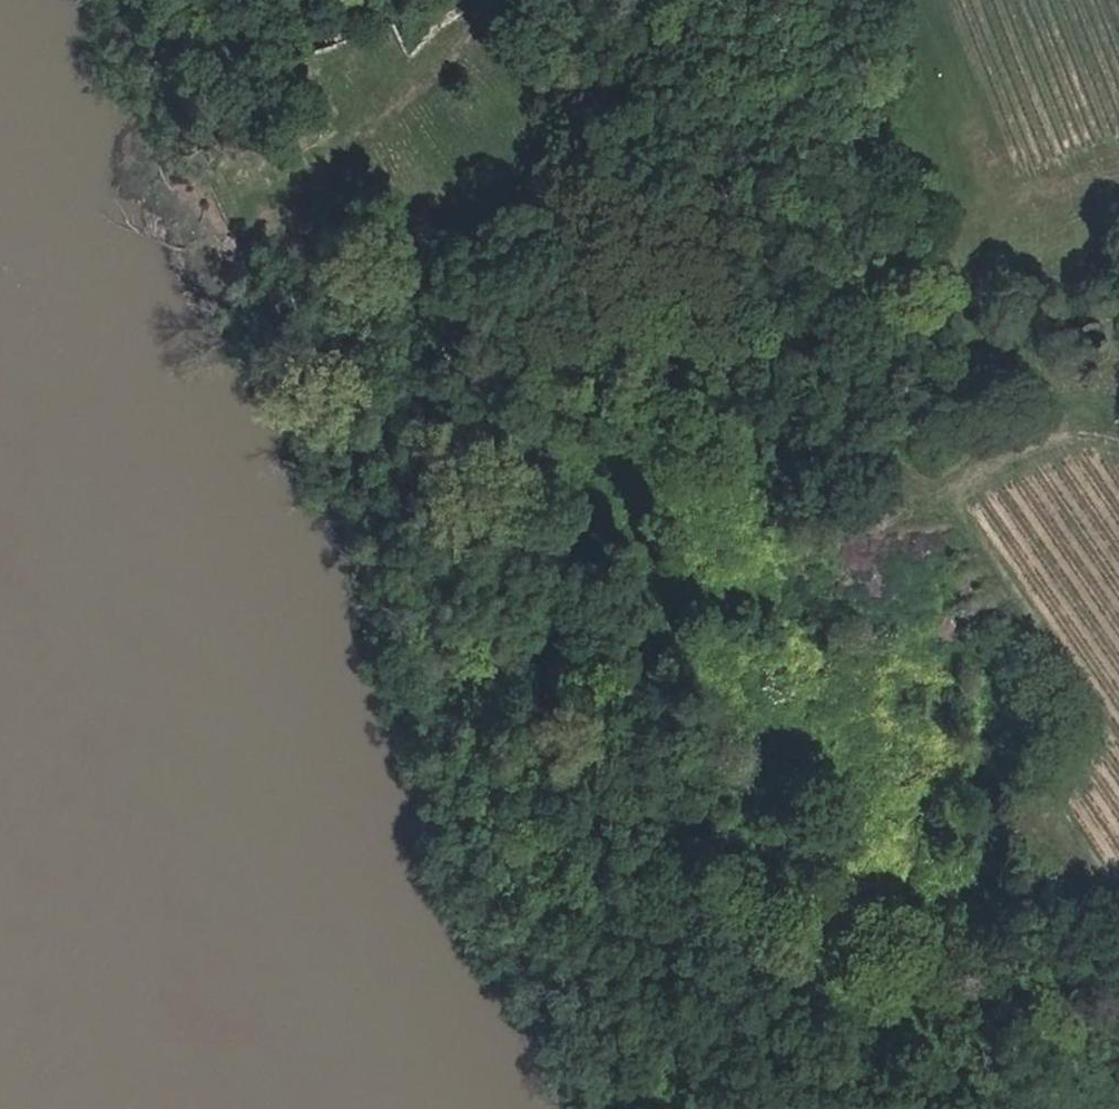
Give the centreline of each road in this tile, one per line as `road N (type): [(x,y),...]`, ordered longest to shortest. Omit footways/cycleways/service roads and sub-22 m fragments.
road 1 (track): [(925,0),(1004,195),(1027,199),(1118,166)]
road 2 (track): [(270,193),(393,127),(473,56),(495,0)]

